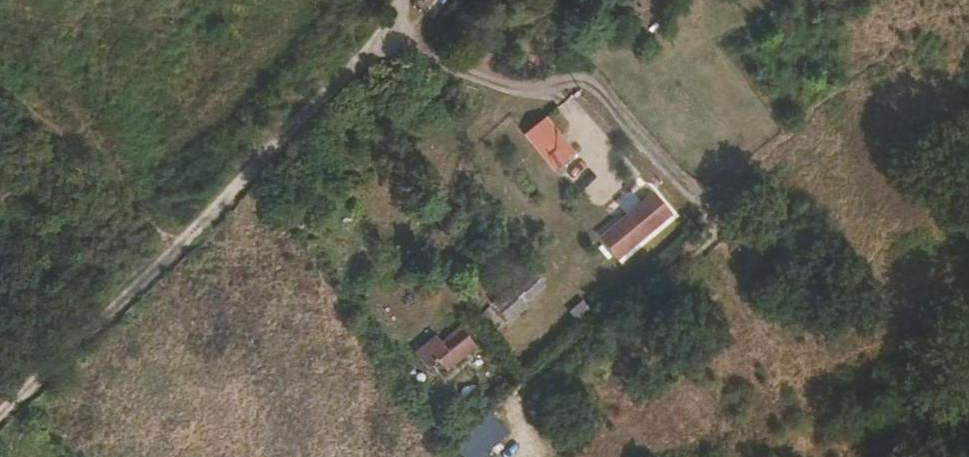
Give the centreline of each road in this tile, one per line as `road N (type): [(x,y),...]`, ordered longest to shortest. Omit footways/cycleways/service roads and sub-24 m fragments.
road 1 (track): [(401,22),(430,50),(514,91),(594,88),(716,225),(707,248),(523,399),(518,415),(525,441),(541,456)]
road 2 (track): [(411,0),(401,22),(348,79),(199,215)]
road 3 (track): [(199,215),(0,407)]
road 4 (track): [(0,67),(199,215)]

